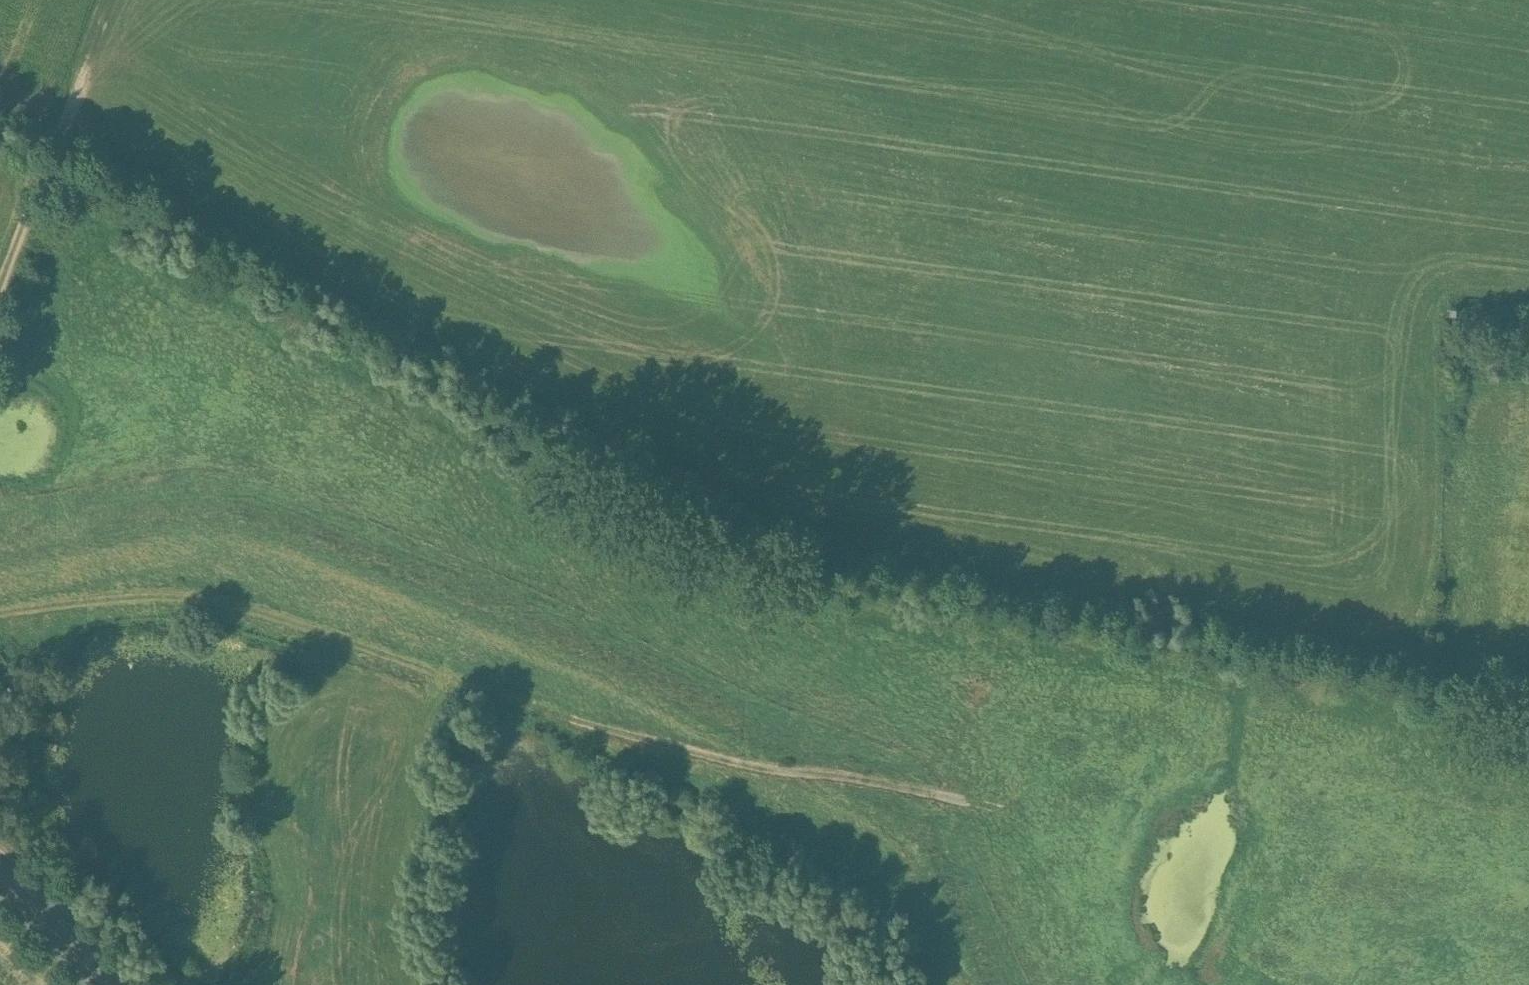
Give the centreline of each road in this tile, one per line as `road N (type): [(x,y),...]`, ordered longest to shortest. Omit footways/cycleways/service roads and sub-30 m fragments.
road 1 (tertiary): [(0,866),(115,984)]

